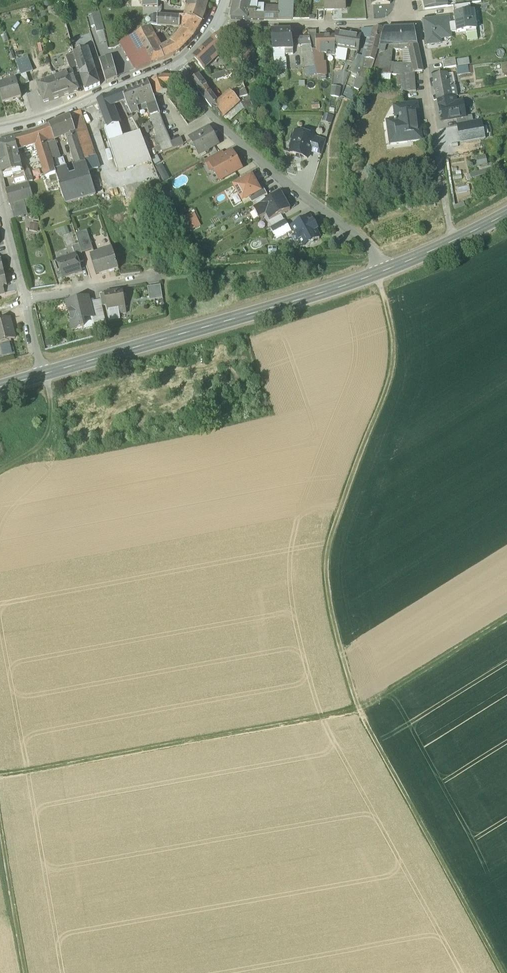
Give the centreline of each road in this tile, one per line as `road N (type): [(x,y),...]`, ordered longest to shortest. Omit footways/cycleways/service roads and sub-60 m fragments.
road 1 (track): [(379,272),(393,367),(328,543),(330,605),(360,711),(502,972)]
road 2 (track): [(506,620),(360,711),(0,778)]
road 3 (secondary): [(379,272),(44,373)]
road 4 (residential): [(379,272),(360,236),(273,175),(173,68)]
road 5 (track): [(161,278),(376,262)]
road 6 (residential): [(219,23),(405,22),(403,0)]
road 7 (residential): [(0,128),(173,68)]
road 8 (track): [(0,820),(28,972)]
road 9 (secondary): [(506,215),(379,272)]
road 10 (residential): [(26,302),(161,278)]
road 11 (track): [(44,373),(46,436),(0,474)]

